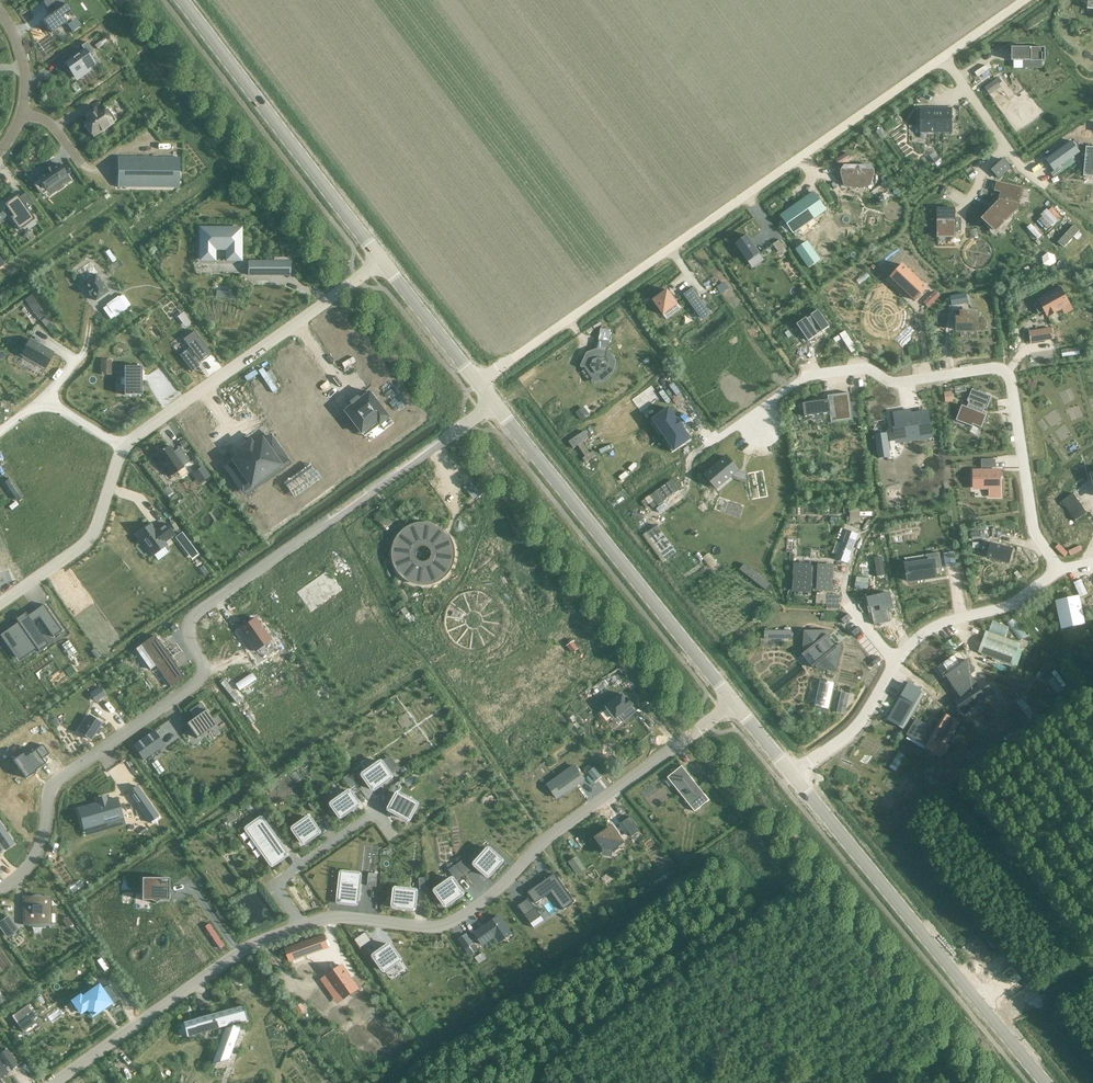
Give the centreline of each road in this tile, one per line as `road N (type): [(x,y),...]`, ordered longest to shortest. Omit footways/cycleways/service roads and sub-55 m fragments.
road 1 (residential): [(0,887),(32,859),(63,778),(194,682),(194,618),(495,403)]
road 2 (residential): [(478,382),(943,57)]
road 3 (residential): [(733,703),(554,832),(464,916),(441,926),(329,917),(302,926)]
road 4 (residential): [(754,413),(807,378),(882,369),(909,381),(1004,375),(1013,387),(1029,517),(1059,573)]
road 5 (tertiary): [(1042,1082),(793,776)]
road 6 (tertiary): [(733,703),(495,403)]
road 7 (residential): [(1059,573),(1002,608),(928,632),(908,648),(856,728),(793,776)]
road 8 (tertiary): [(379,261),(178,0)]
road 9 (residential): [(379,261),(123,447)]
road 10 (residential): [(302,926),(238,953),(53,1082)]
road 11 (residential): [(123,447),(90,537),(0,603)]
road 12 (residential): [(376,813),(282,878),(278,891),(302,926)]
road 13 (tertiary): [(478,382),(379,261)]
road 14 (residential): [(943,57),(1034,181)]

